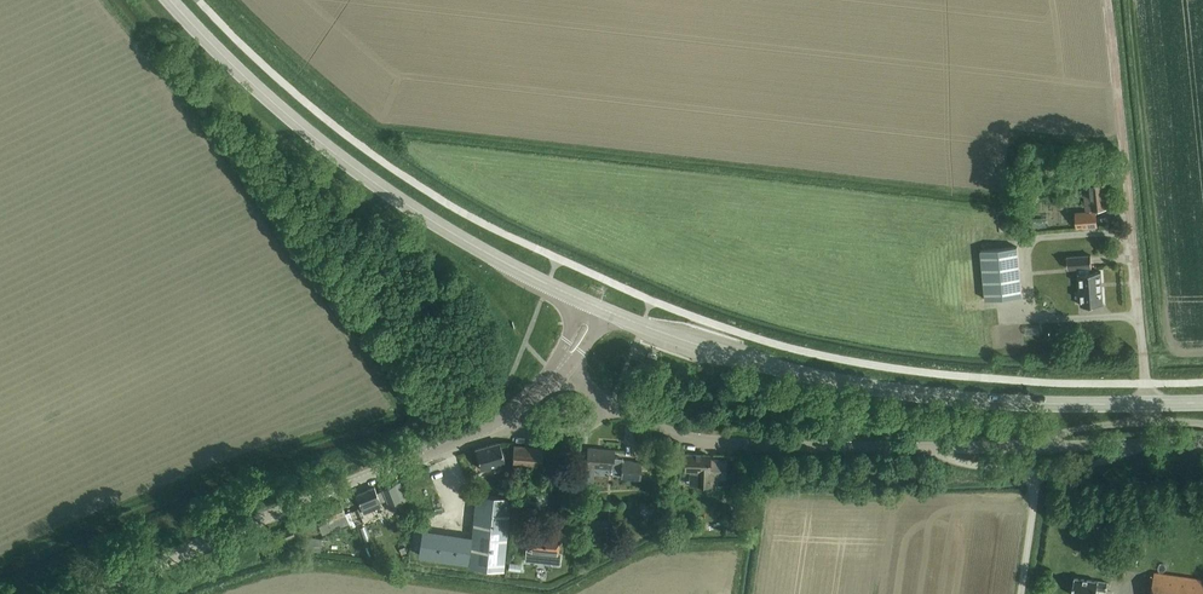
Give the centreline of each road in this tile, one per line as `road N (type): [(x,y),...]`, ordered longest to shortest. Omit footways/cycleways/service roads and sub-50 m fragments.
road 1 (secondary): [(599,306),(743,359),(860,385),(943,398),(1148,403)]
road 2 (secondary): [(169,0),(285,114),(368,179),(451,235),(599,306)]
road 3 (tertiary): [(109,593),(497,420)]
road 4 (unclassified): [(1148,403),(1108,0)]
road 5 (unclassified): [(611,405),(695,440),(929,445)]
road 6 (residential): [(497,420),(556,433),(611,405)]

